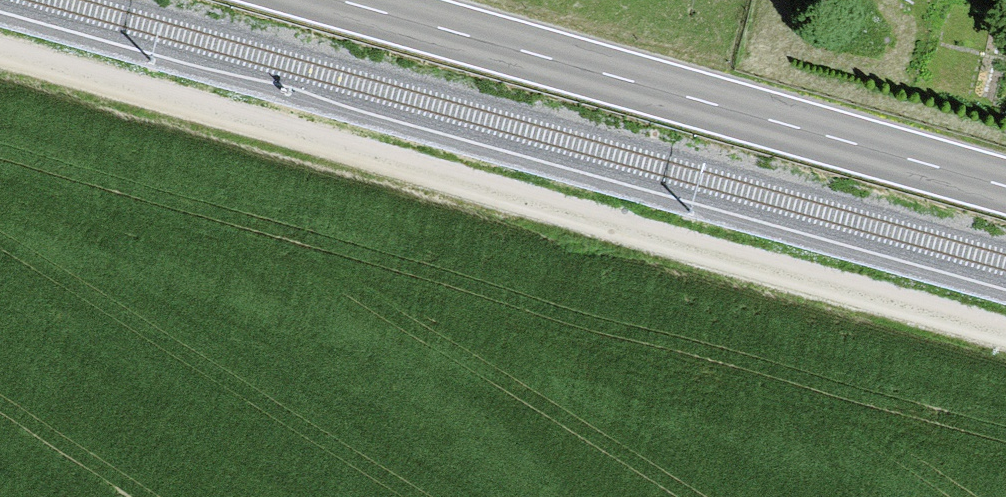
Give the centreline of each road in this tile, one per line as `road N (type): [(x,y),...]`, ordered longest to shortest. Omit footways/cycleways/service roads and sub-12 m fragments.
road 1 (track): [(0,56),(1005,336)]
road 2 (secondary): [(1005,178),(361,0)]

